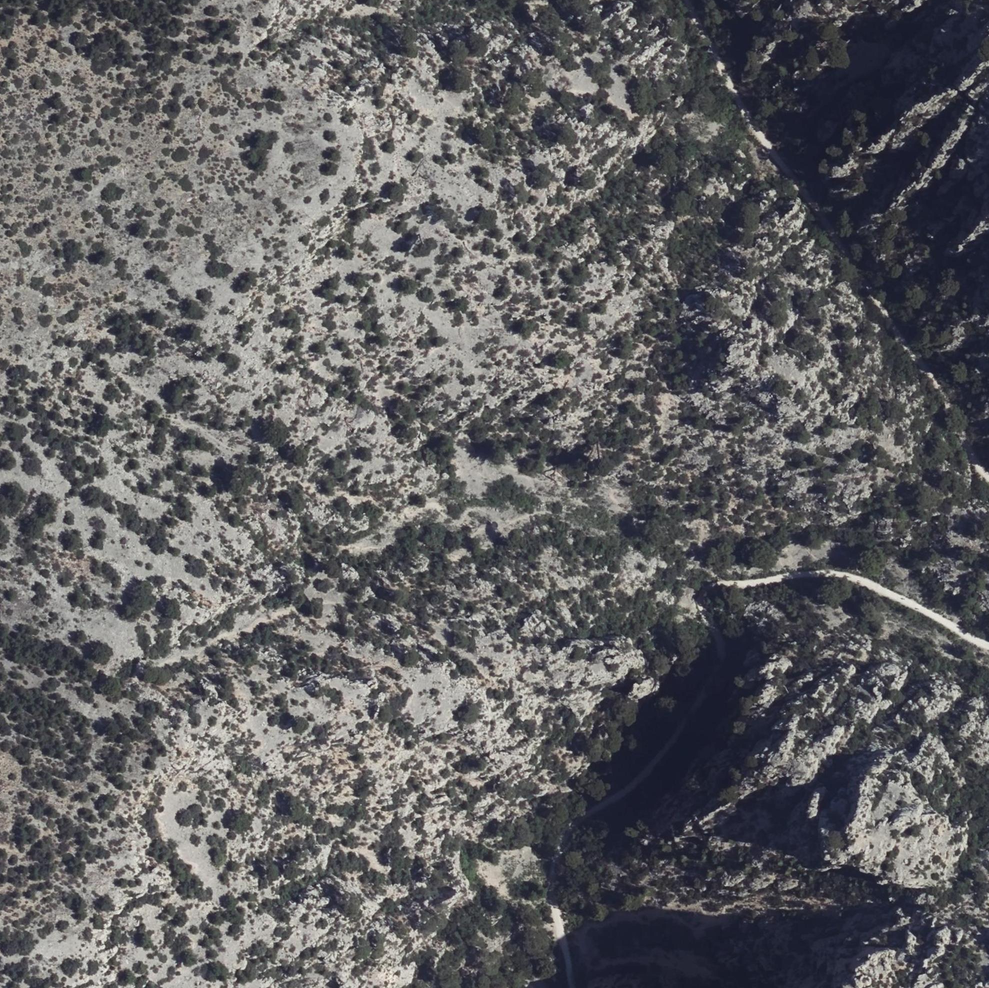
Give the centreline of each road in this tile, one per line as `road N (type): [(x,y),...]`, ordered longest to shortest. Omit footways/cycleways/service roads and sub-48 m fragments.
road 1 (track): [(571,987),(551,894),(555,860),(579,819),(625,791),(665,748),(715,675),(720,645),(699,605),(704,591),(832,573),(988,645)]
road 2 (track): [(988,479),(943,395),(739,104),(687,0)]

